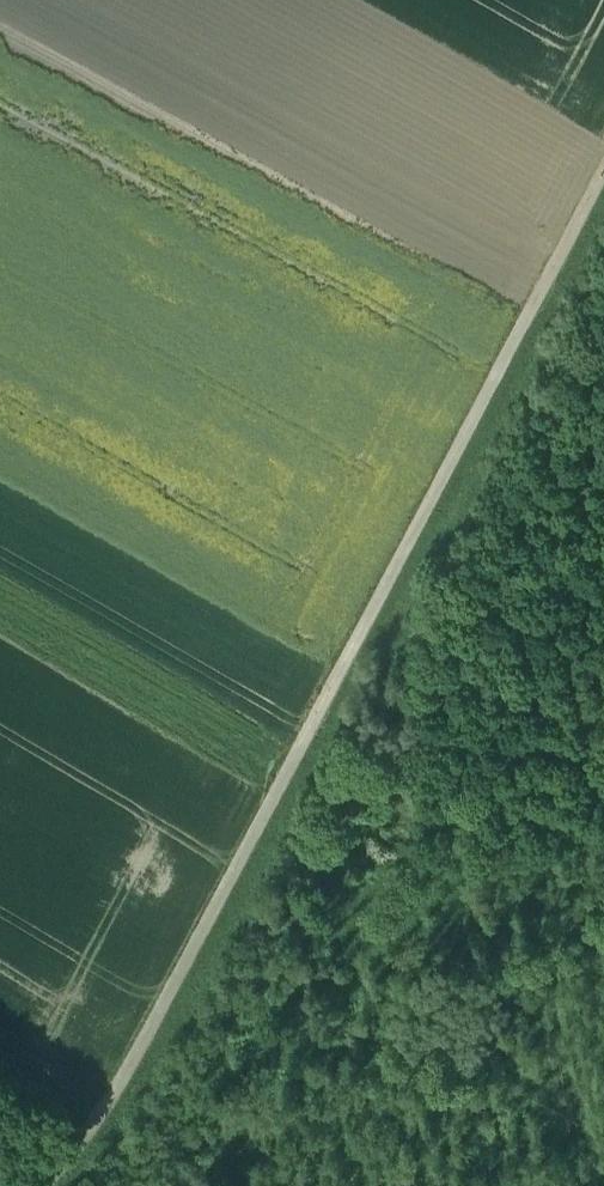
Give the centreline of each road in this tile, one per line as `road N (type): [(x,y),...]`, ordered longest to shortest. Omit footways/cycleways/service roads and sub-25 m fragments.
road 1 (track): [(603,214),(162,1057),(102,1150),(69,1185)]

